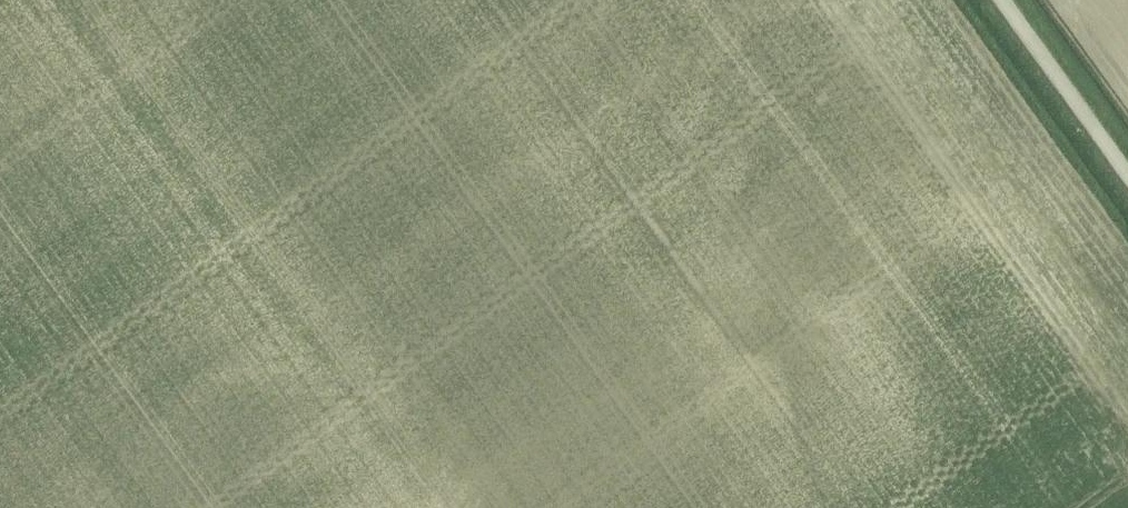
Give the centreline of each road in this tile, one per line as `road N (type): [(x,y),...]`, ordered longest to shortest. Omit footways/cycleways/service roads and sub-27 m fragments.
road 1 (unclassified): [(1127,178),(1000,0)]

